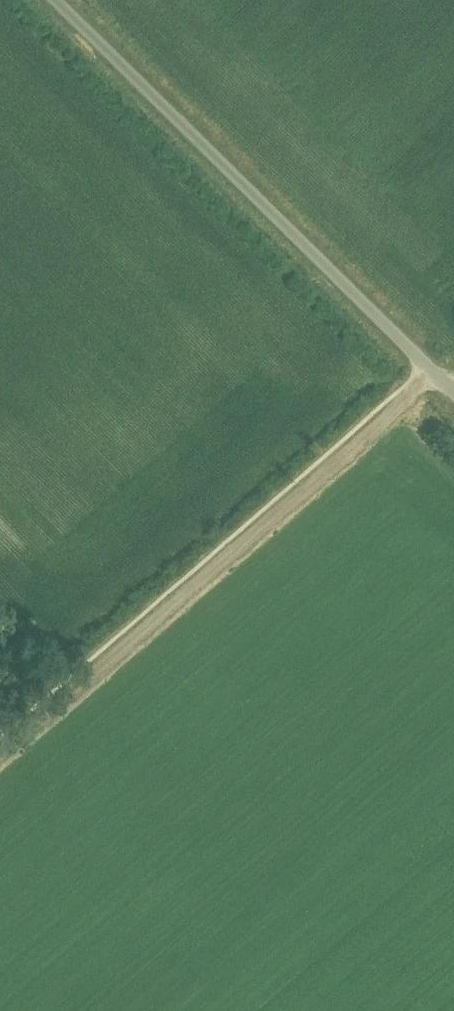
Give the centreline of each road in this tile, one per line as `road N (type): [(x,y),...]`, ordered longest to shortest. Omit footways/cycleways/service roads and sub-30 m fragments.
road 1 (track): [(0,761),(440,378)]
road 2 (unclassified): [(453,392),(74,0)]

